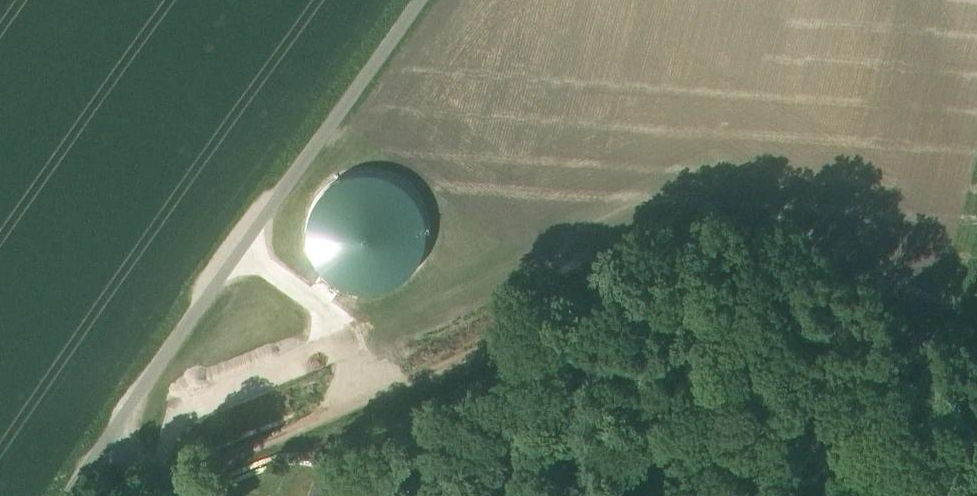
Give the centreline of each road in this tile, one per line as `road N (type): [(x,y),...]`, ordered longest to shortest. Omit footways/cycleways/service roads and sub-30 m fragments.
road 1 (track): [(162,480),(186,477),(724,259),(775,263),(918,341),(976,351)]
road 2 (unclassified): [(78,495),(421,0)]
road 3 (track): [(566,495),(550,327)]

